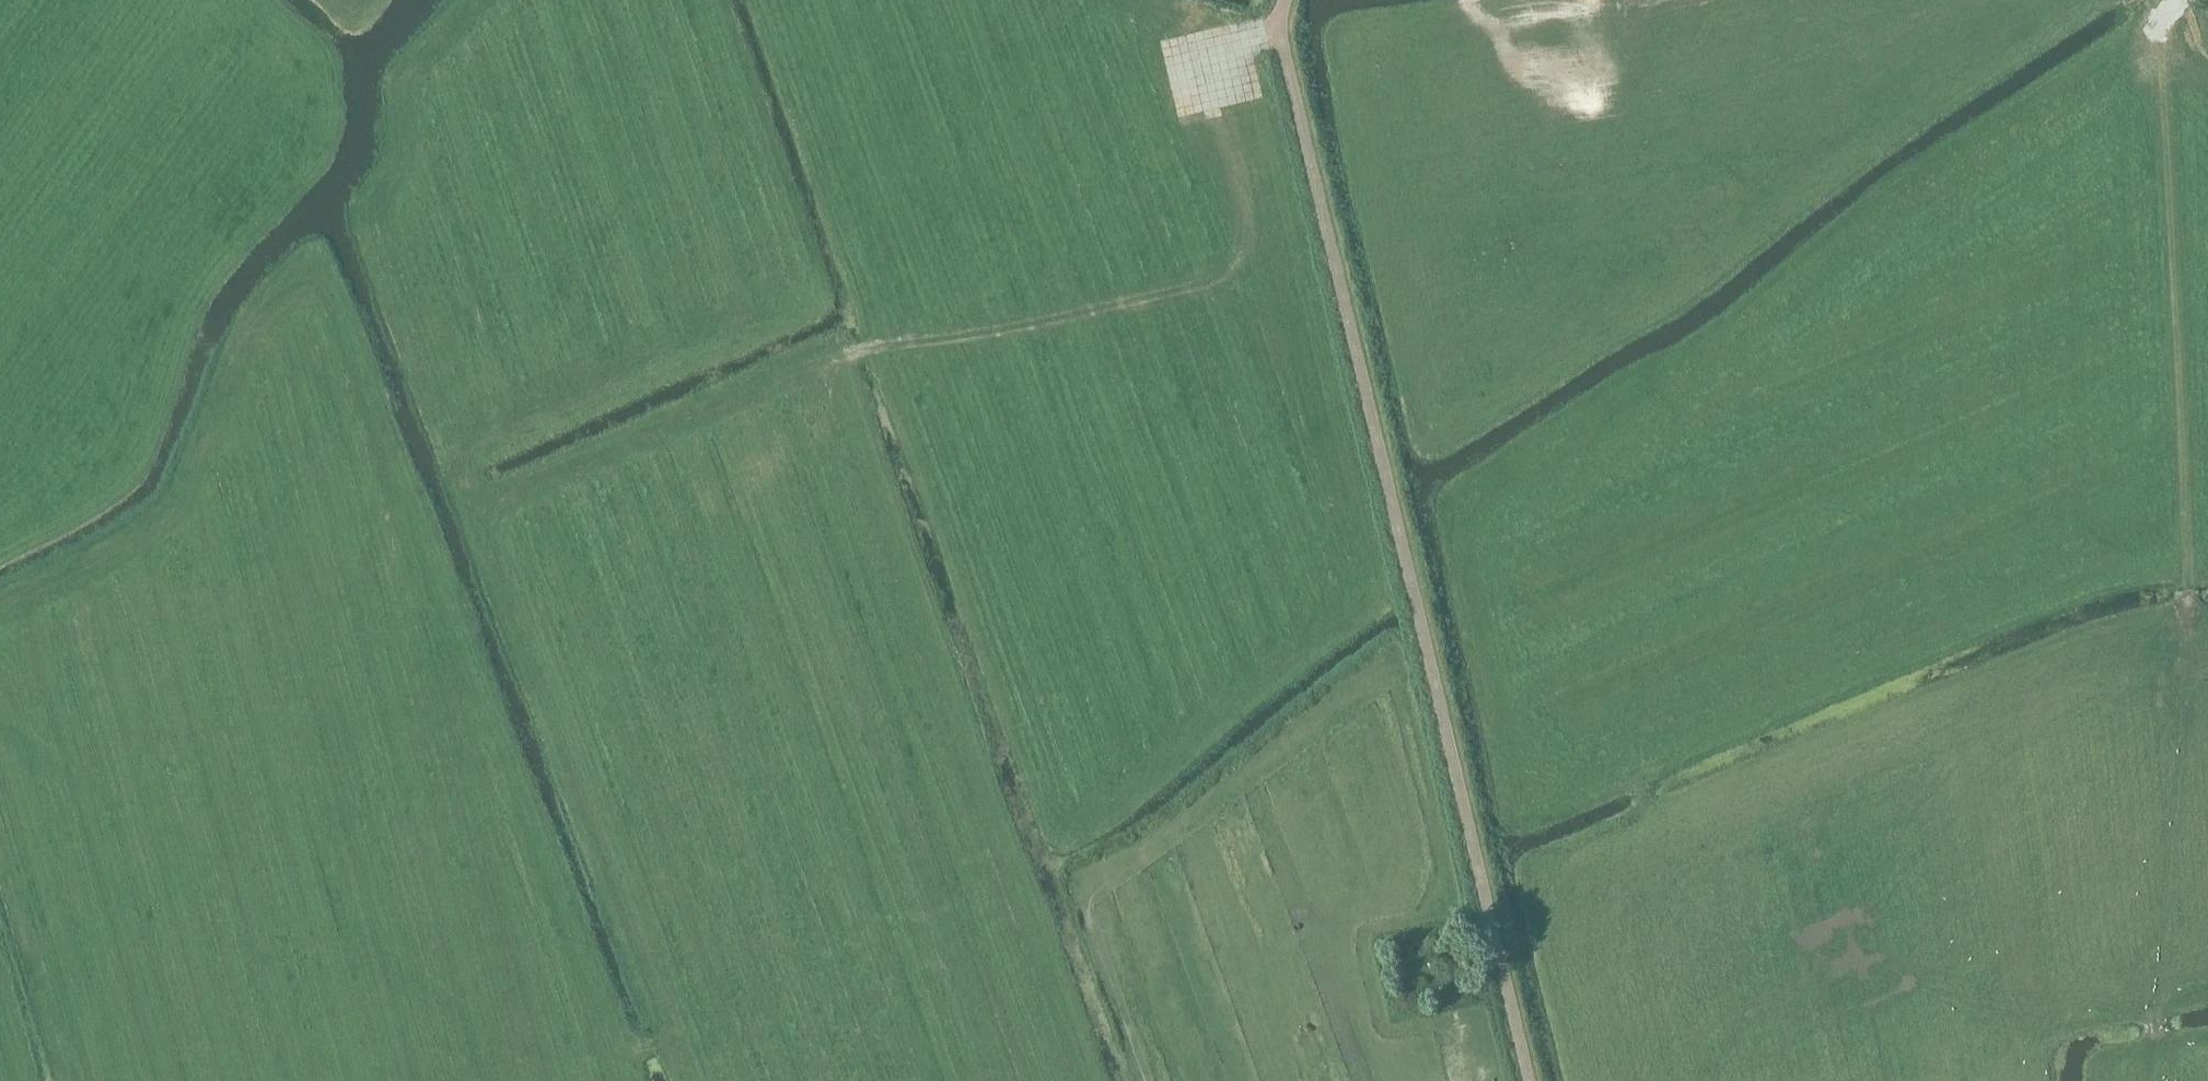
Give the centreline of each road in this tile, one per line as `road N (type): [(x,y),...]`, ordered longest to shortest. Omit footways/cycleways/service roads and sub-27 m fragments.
road 1 (track): [(1088,1080),(839,384),(846,361),(1220,288),(1257,252),(1217,116),(1215,54),(1286,24)]
road 2 (track): [(1286,24),(1284,43),(1527,1080)]
road 3 (track): [(2157,1054),(2158,962),(2195,765),(2160,88),(2162,26),(2187,0)]

